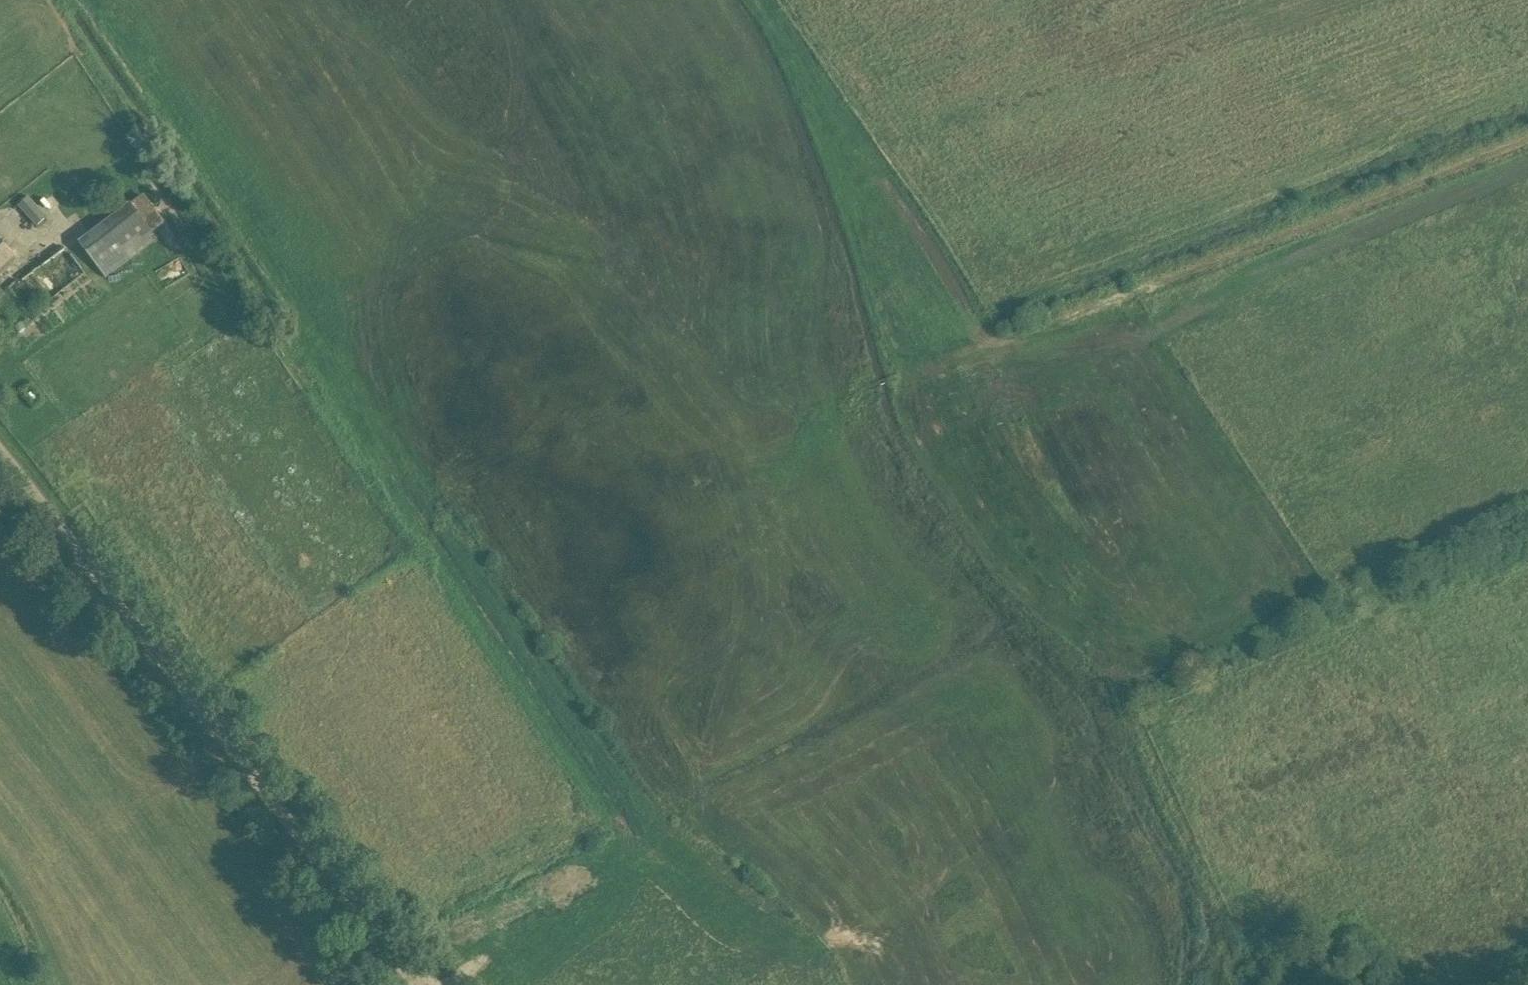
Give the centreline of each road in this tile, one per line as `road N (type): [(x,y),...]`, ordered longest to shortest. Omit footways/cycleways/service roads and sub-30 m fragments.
road 1 (unclassified): [(425,984),(0,447)]

